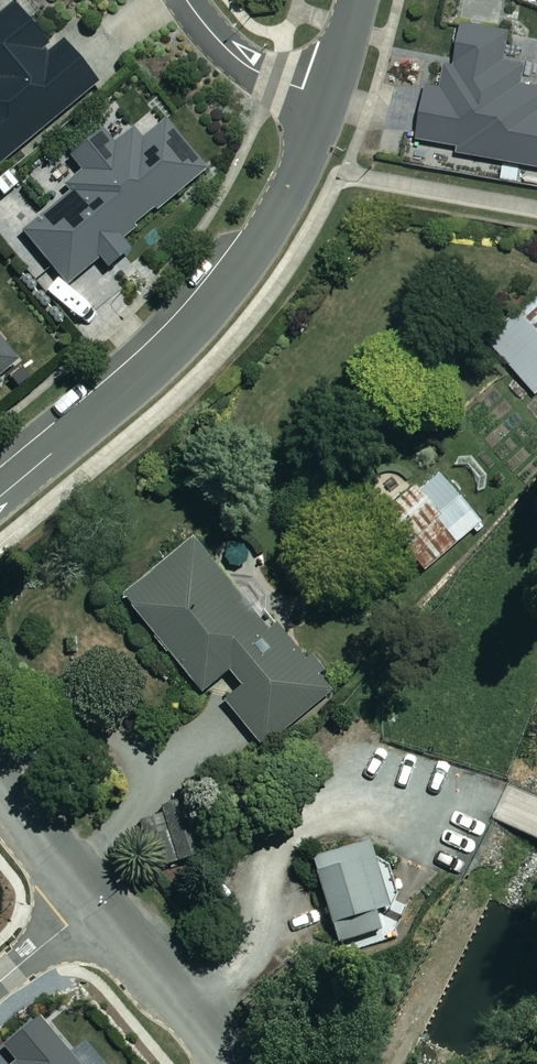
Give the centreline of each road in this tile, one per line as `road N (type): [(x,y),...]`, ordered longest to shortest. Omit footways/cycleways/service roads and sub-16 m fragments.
road 1 (residential): [(0,497),(201,320),(283,205),(328,94)]
road 2 (residential): [(229,1063),(98,900)]
road 3 (residential): [(328,94),(258,73),(187,0)]
road 4 (residential): [(98,900),(0,776)]
road 5 (residential): [(0,981),(98,900)]

